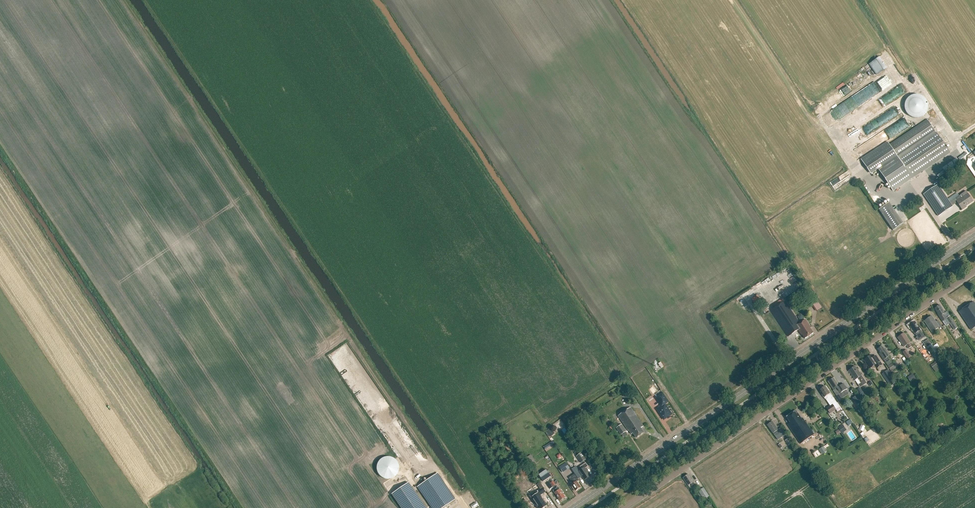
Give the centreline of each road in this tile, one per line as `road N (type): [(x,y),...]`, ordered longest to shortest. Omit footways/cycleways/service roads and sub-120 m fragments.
road 1 (track): [(430,467),(124,0)]
road 2 (secondary): [(572,507),(974,236)]
road 3 (unclassified): [(623,507),(974,270)]

